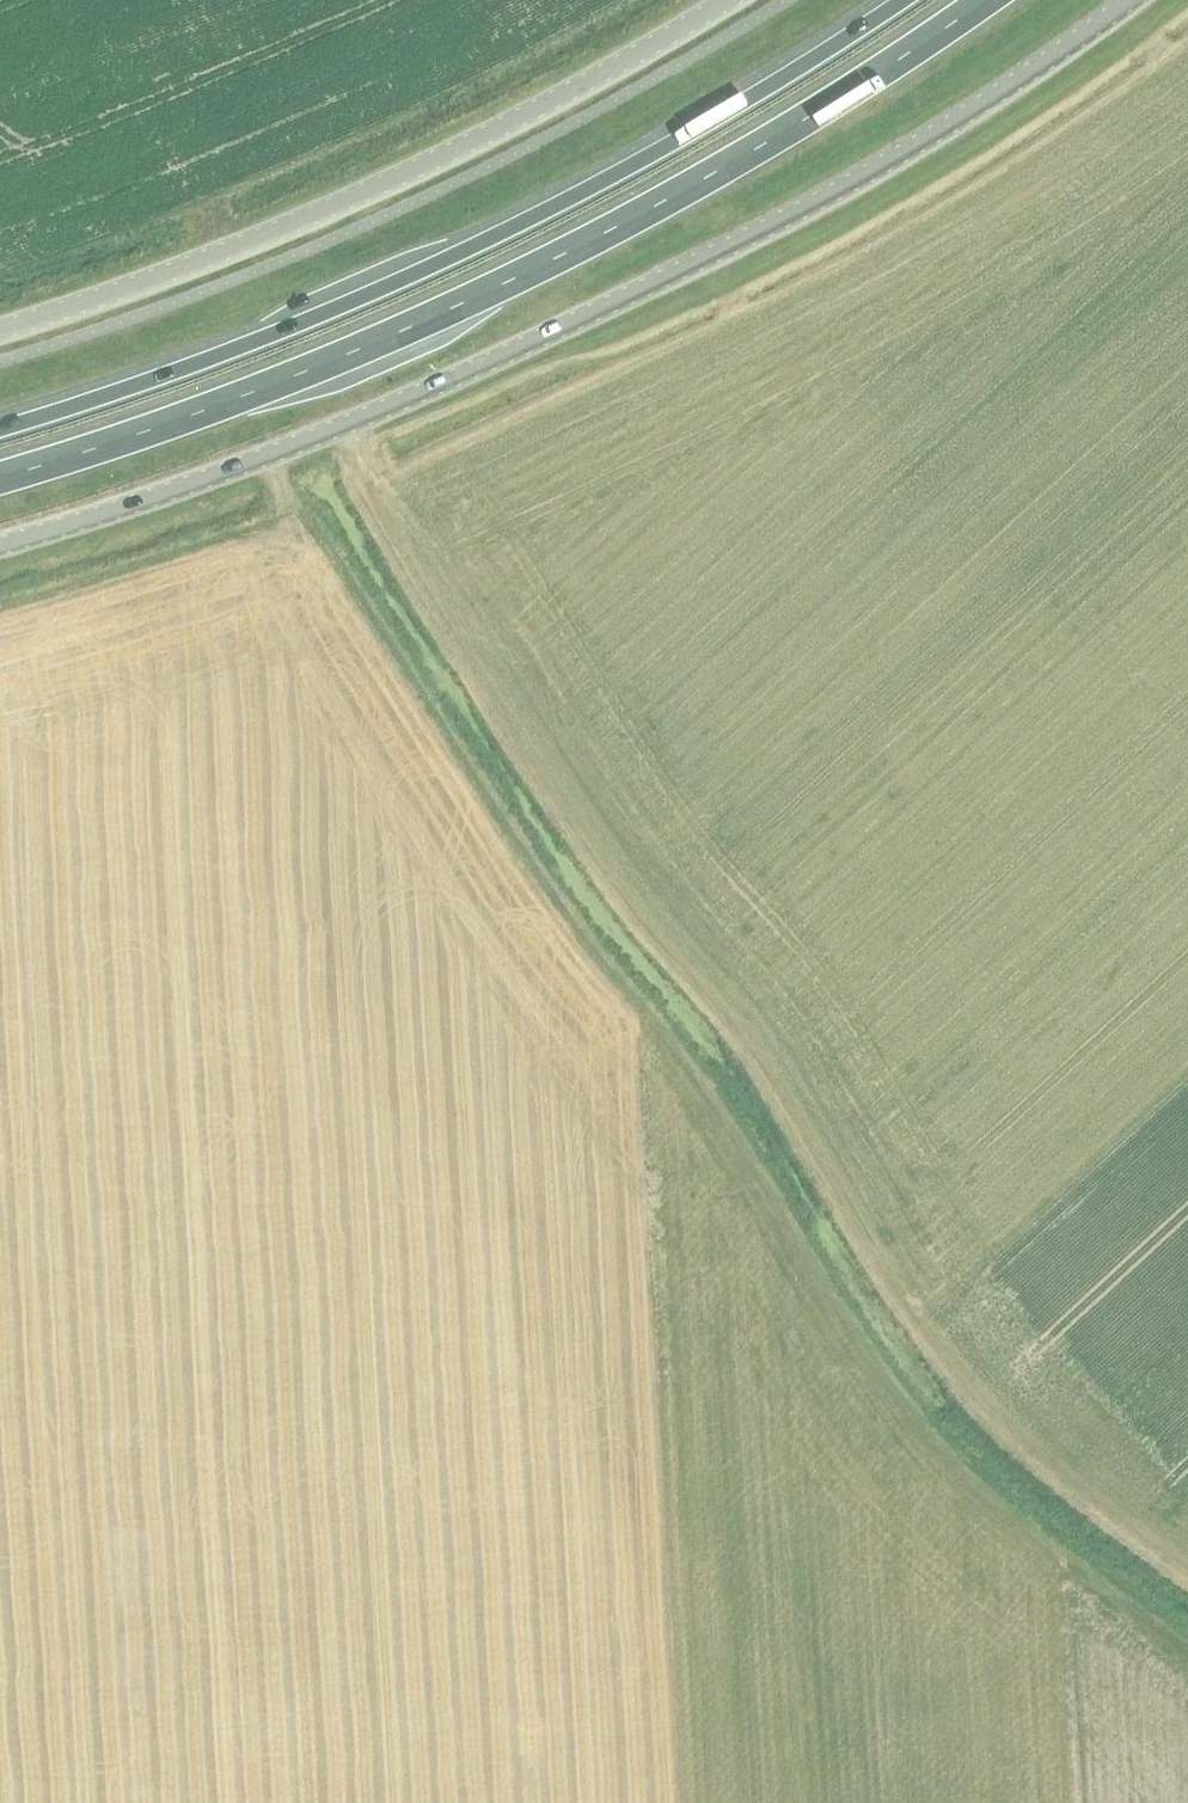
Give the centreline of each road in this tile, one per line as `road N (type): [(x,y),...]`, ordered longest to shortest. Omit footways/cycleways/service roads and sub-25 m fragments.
road 1 (unclassified): [(0,546),(376,412),(732,244),(970,112),(1129,0)]
road 2 (trunk): [(0,477),(296,375),(464,302),(661,203),(986,0)]
road 3 (trunk): [(900,0),(640,162),(454,255),(274,334),(0,428)]
road 4 (unclassified): [(0,330),(188,266),(383,185),(598,77),(731,0)]

